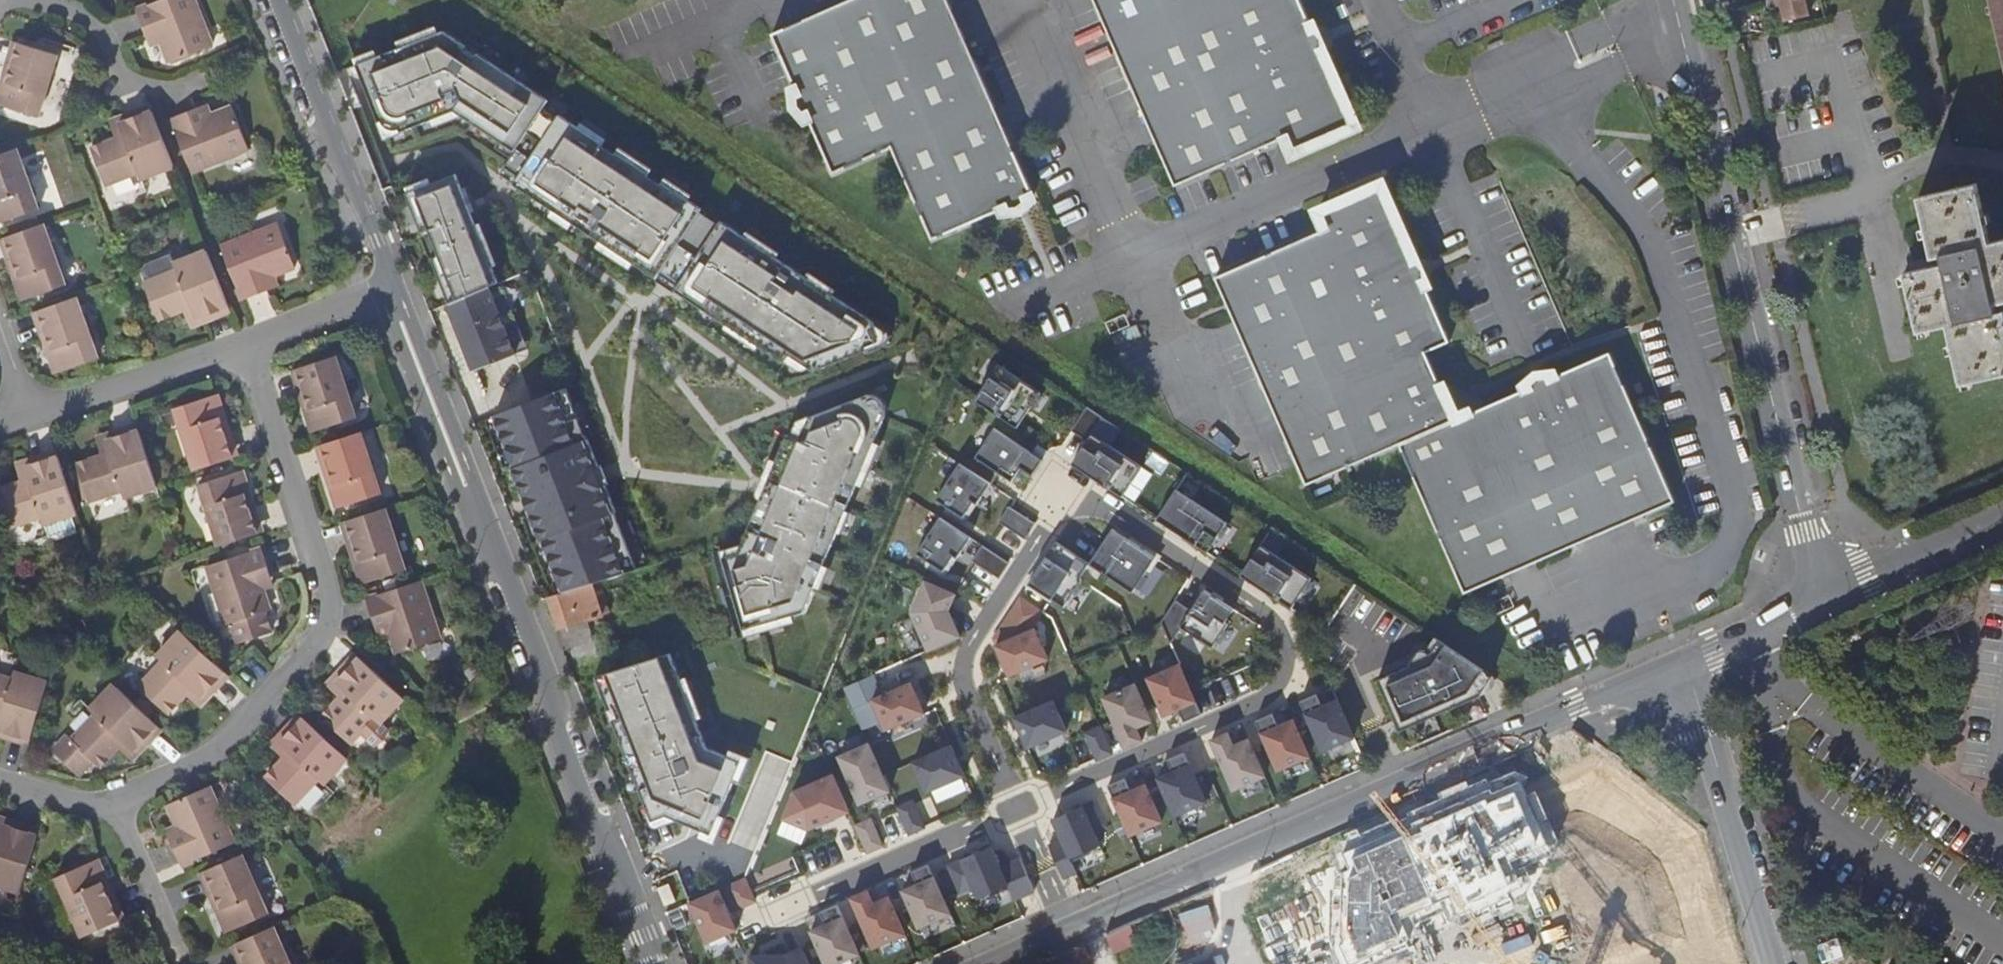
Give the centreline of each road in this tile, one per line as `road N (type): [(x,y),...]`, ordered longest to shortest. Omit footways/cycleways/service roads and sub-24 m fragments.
road 1 (residential): [(656,963),(557,735),(545,674),(508,576),(388,289)]
road 2 (residential): [(1677,667),(1071,927)]
road 3 (residential): [(1674,0),(1804,531),(1831,594)]
road 4 (residential): [(1068,487),(1265,612),(1285,641),(1286,659),(1282,678),(1255,704),(1017,809)]
road 5 (residential): [(251,343),(330,597),(328,620),(312,651),(213,755),(114,804)]
road 6 (residential): [(1776,668),(1772,731),(1792,792),(2002,938)]
road 7 (residential): [(1017,809),(967,696),(963,665),(1068,487)]
road 8 (residential): [(1677,667),(1718,765),(1777,963)]
road 9 (residential): [(388,289),(383,257),(275,0)]
road 10 (residential): [(2002,834),(1806,702),(1776,668)]
road 11 (residential): [(784,909),(1017,809)]
road 12 (residential): [(251,343),(26,417)]
road 13 (residential): [(1831,594),(2002,518)]
road 14 (residential): [(114,804),(186,963)]
road 15 (residential): [(388,289),(251,343)]
road 16 (residential): [(1017,809),(1071,927)]

